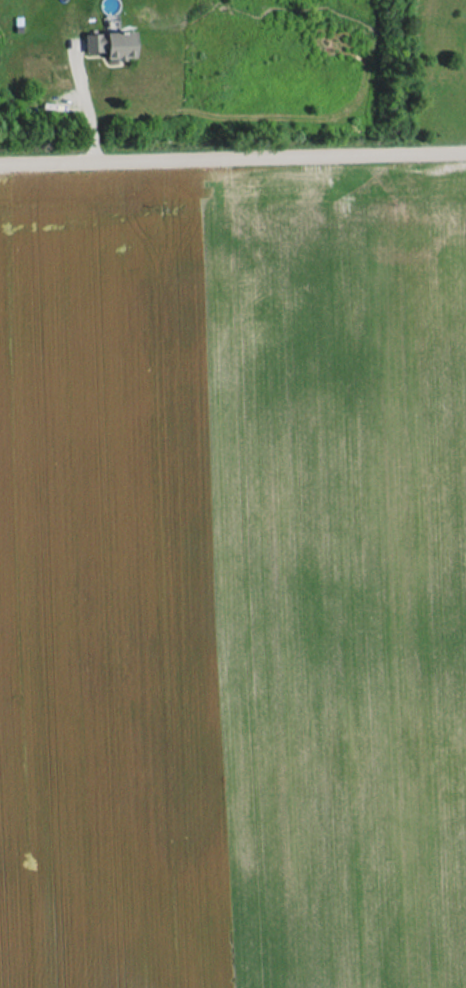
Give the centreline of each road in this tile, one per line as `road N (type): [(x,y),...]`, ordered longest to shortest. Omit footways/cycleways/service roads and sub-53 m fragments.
road 1 (residential): [(465,151),(0,163)]

